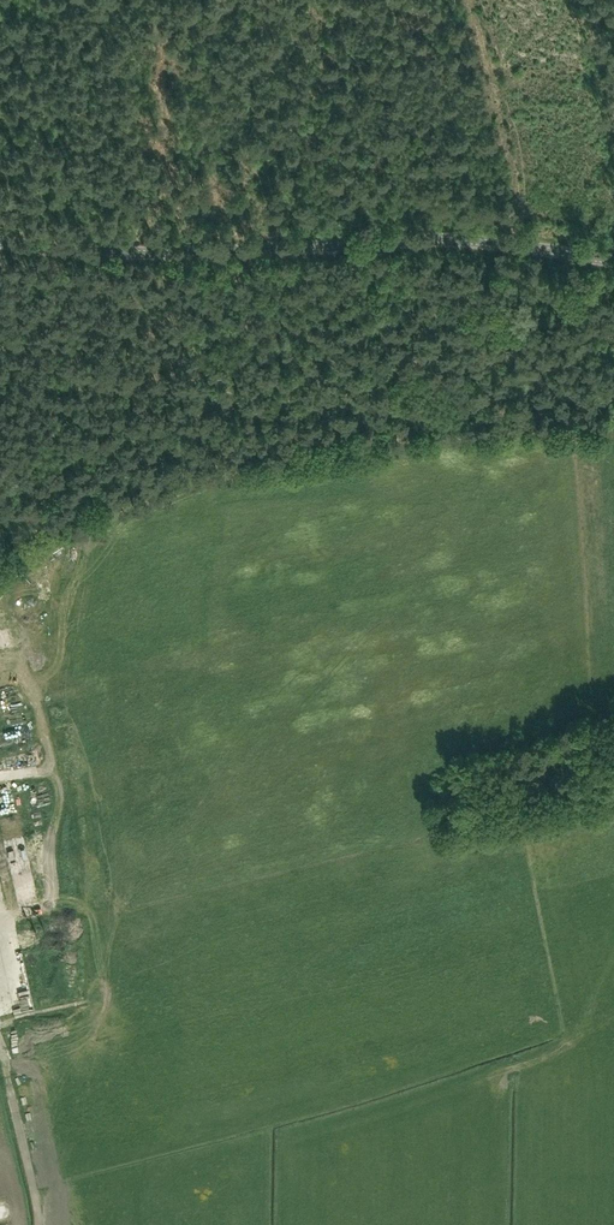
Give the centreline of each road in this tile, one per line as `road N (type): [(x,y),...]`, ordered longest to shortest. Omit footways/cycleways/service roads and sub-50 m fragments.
road 1 (tertiary): [(613,262),(496,243),(89,253),(0,240)]

